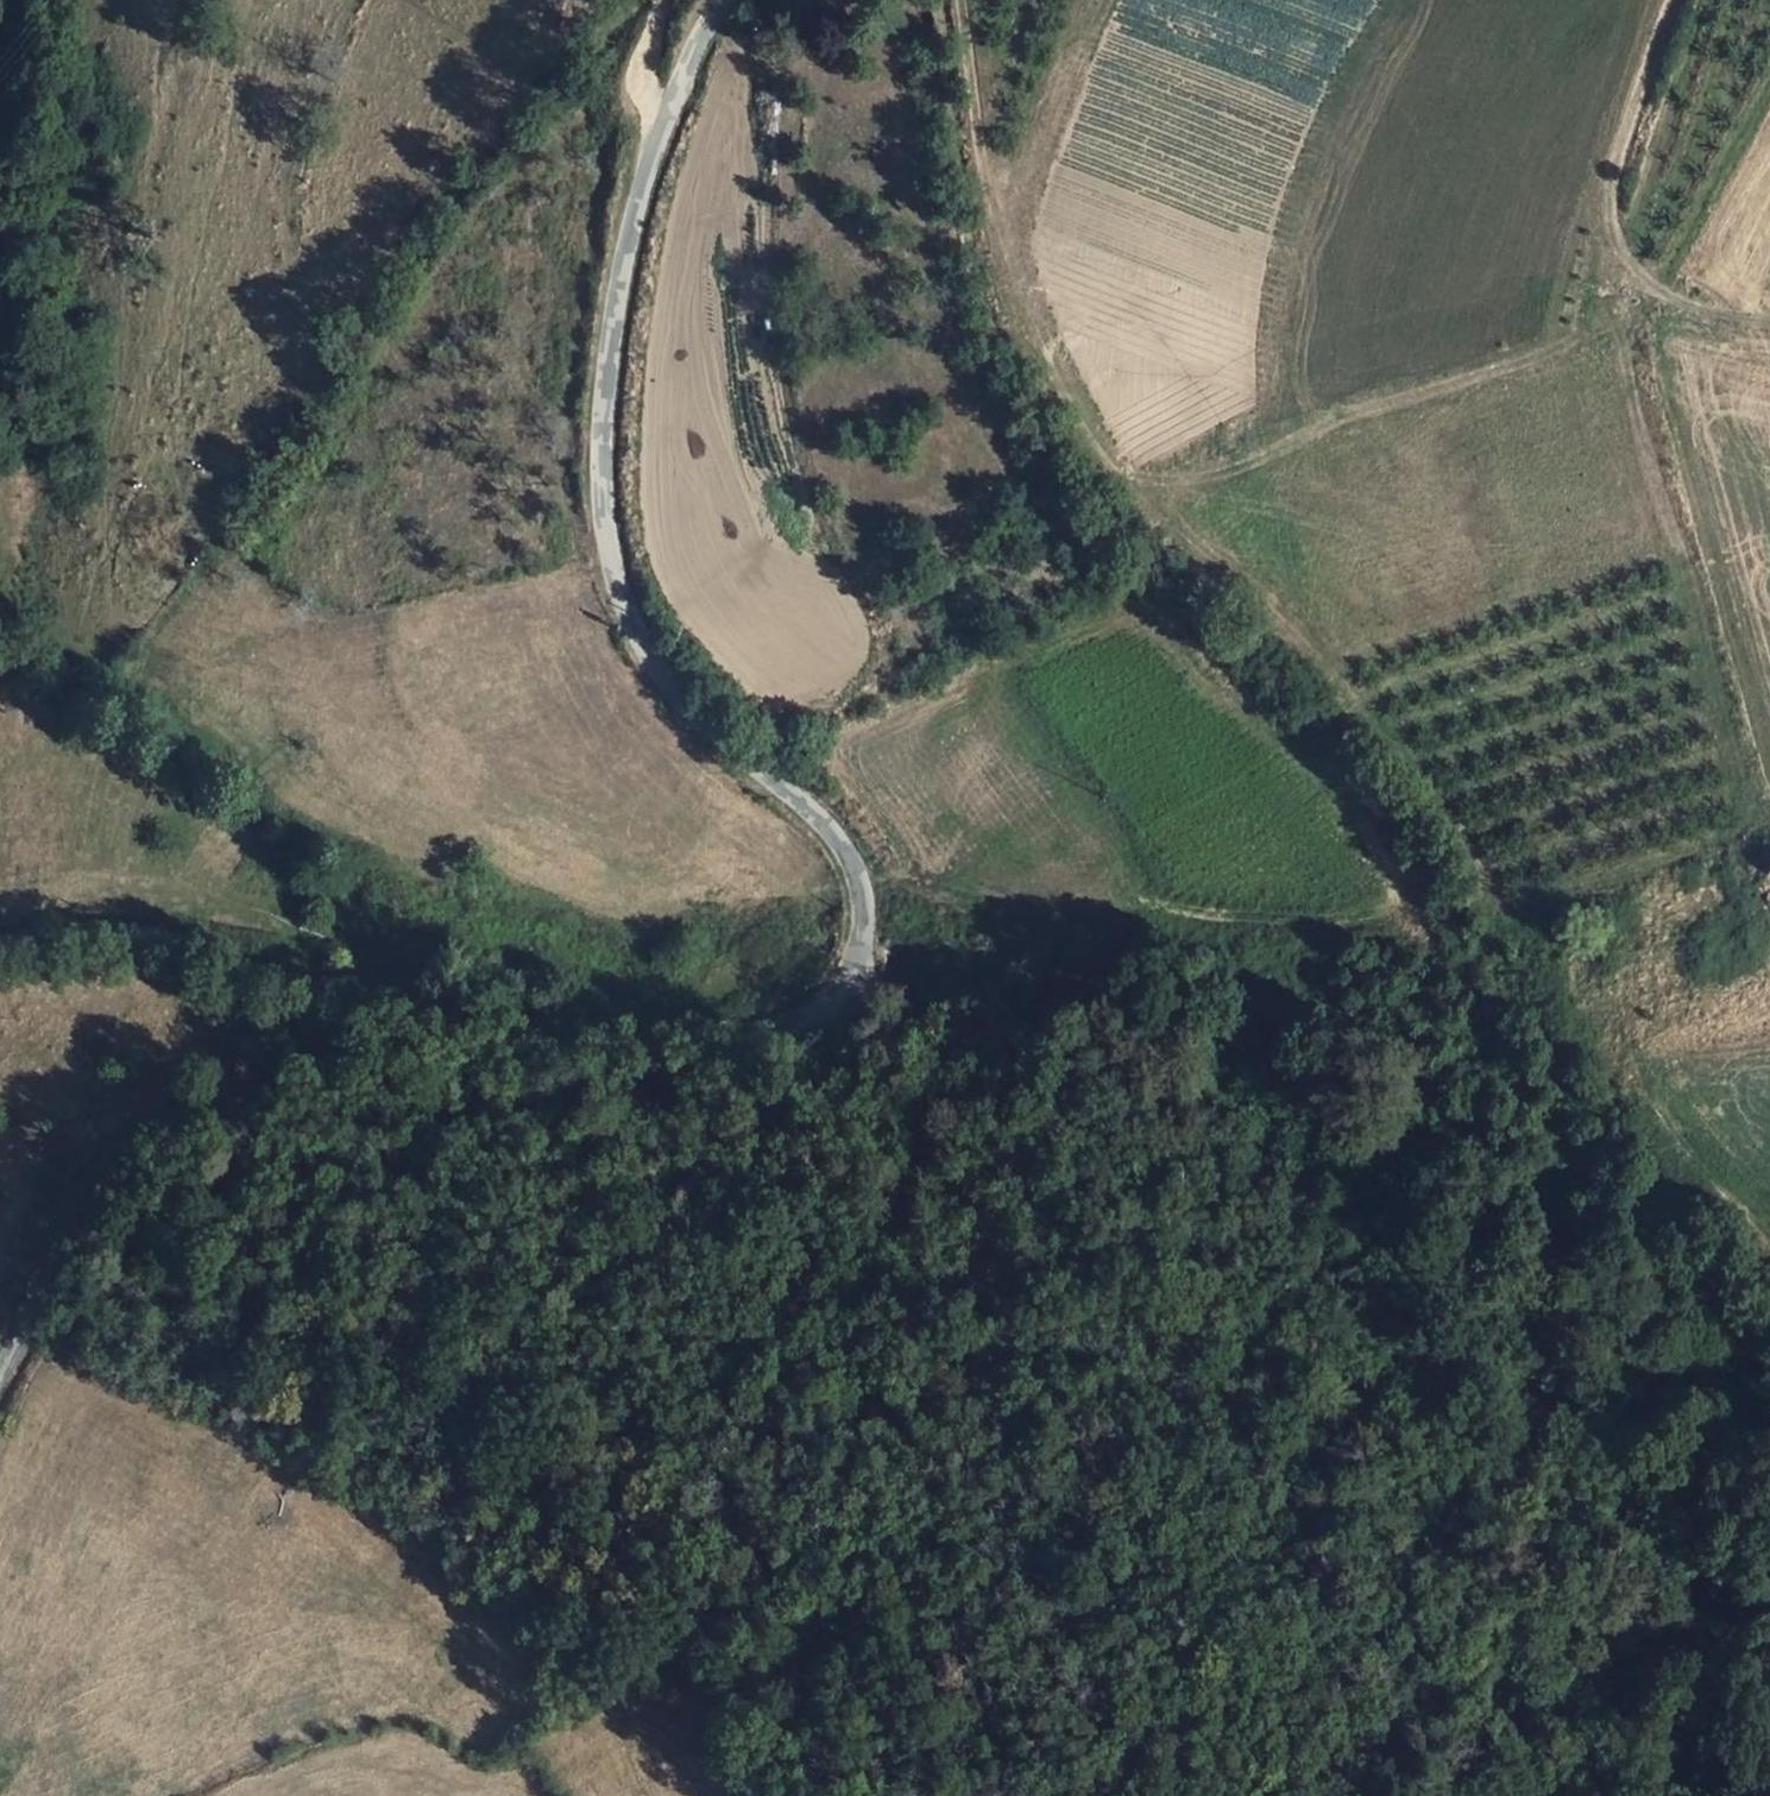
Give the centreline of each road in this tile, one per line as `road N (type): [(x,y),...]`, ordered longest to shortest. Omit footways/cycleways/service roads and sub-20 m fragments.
road 1 (unclassified): [(702,1042),(814,1023),(866,984),(876,920),(849,857),(684,723),(621,605),(606,417),(629,233),(669,90),(721,0)]
road 2 (unclassified): [(702,1042),(465,1112),(189,1168),(44,1325),(0,1413)]
road 3 (unclassified): [(0,948),(98,928),(188,944),(356,1005),(540,1036),(702,1042)]
road 4 (track): [(1674,0),(1611,185),(1612,221),(1649,287),(1769,324)]

